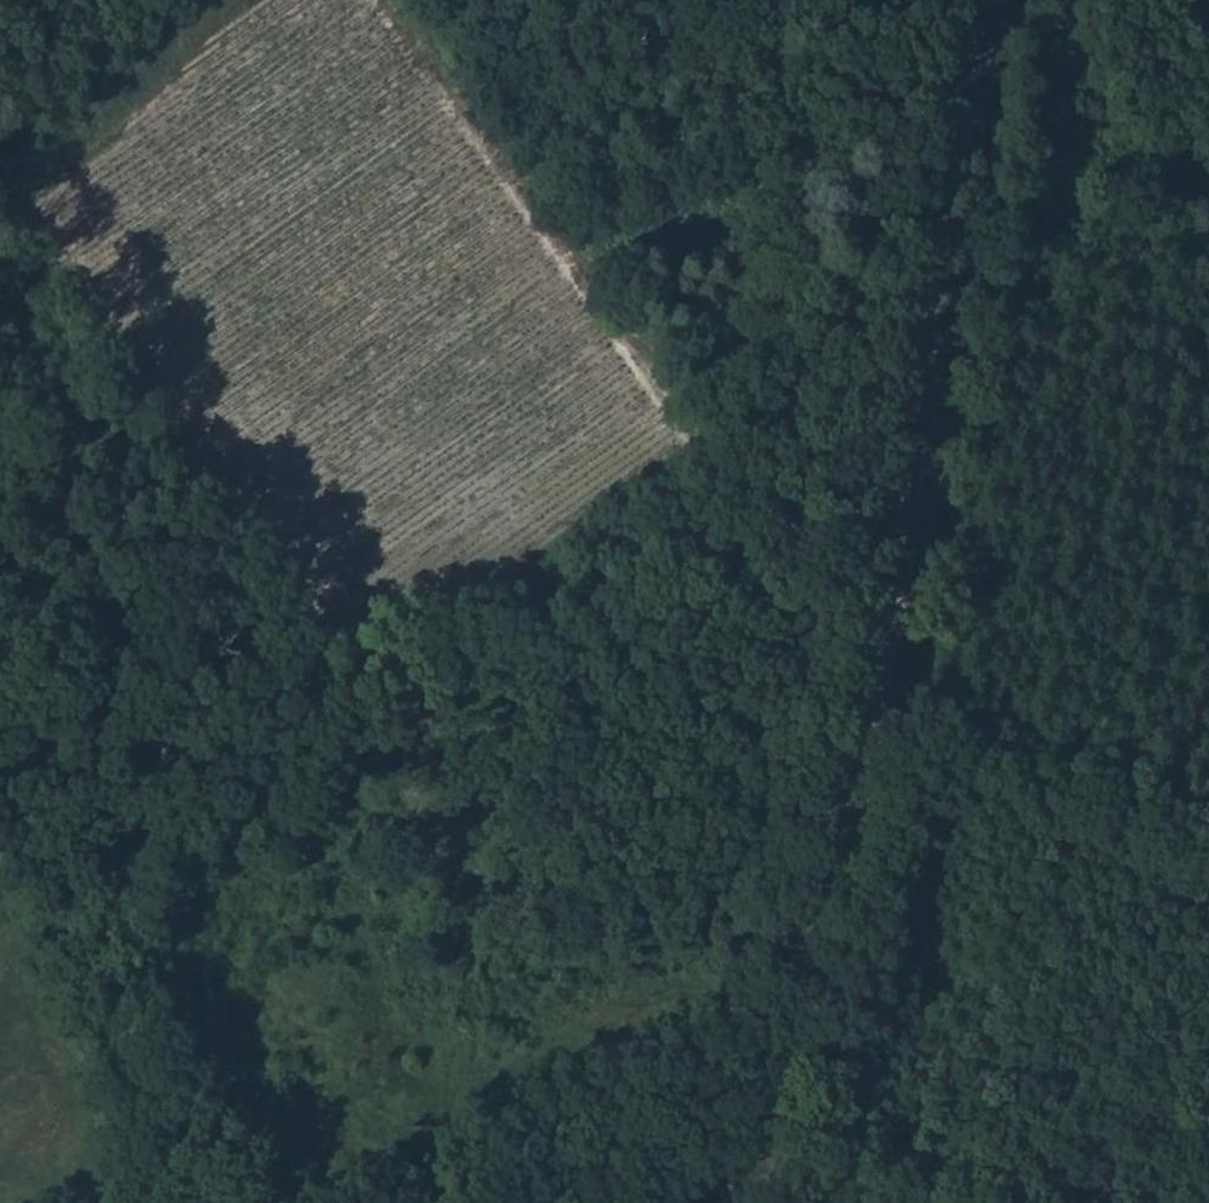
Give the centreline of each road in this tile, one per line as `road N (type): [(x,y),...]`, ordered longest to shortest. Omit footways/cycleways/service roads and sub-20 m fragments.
road 1 (unclassified): [(734,1202),(885,684),(989,0)]
road 2 (track): [(0,688),(220,1202)]

